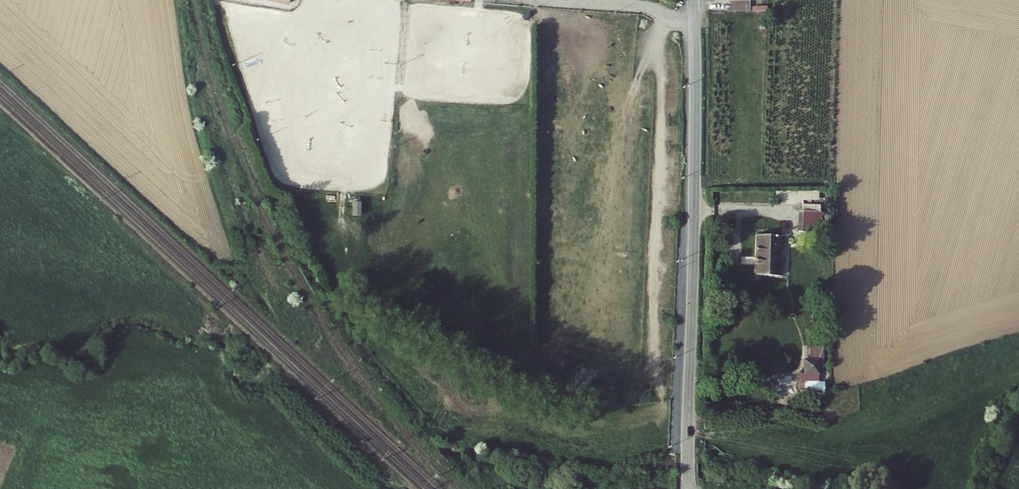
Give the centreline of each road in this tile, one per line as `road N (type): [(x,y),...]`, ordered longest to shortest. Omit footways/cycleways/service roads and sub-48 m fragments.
road 1 (unclassified): [(692,0),(687,450)]

